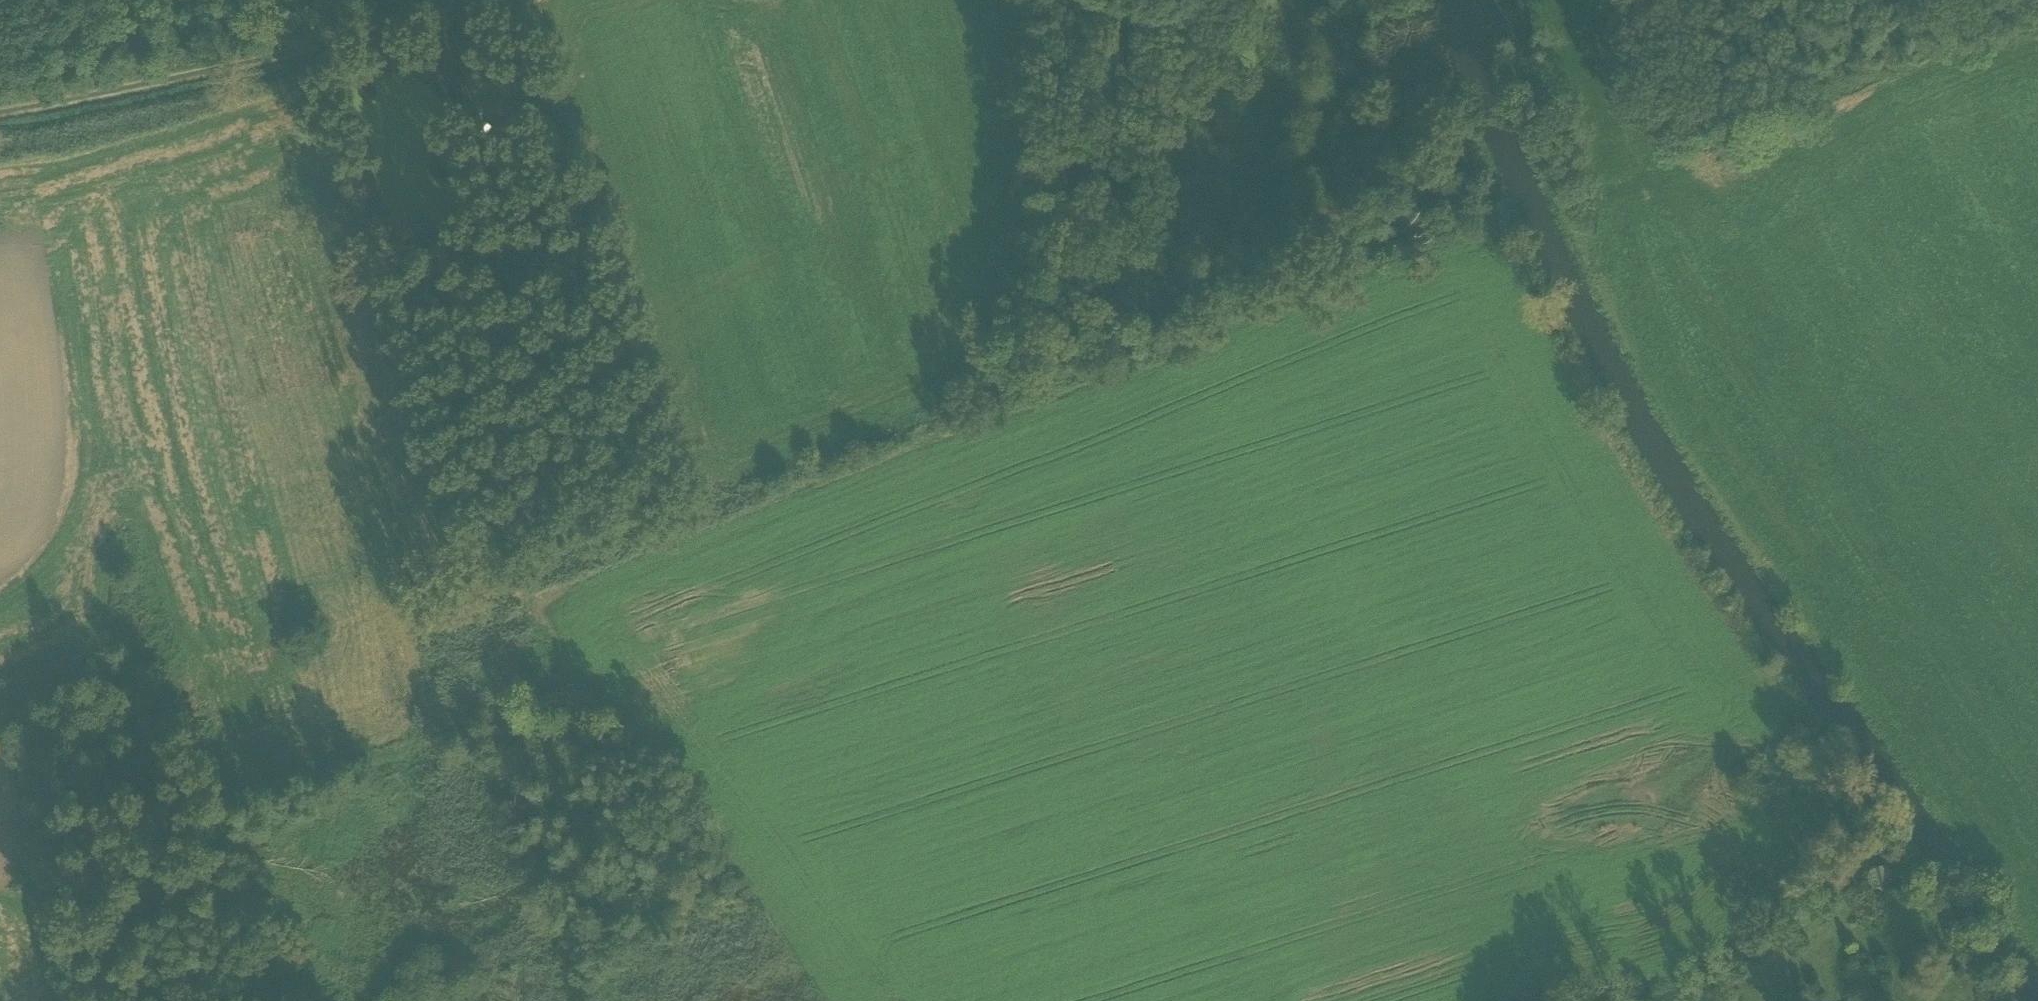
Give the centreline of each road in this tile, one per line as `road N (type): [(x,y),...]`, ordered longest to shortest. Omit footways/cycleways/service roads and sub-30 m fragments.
road 1 (track): [(0,113),(252,61),(446,0)]

